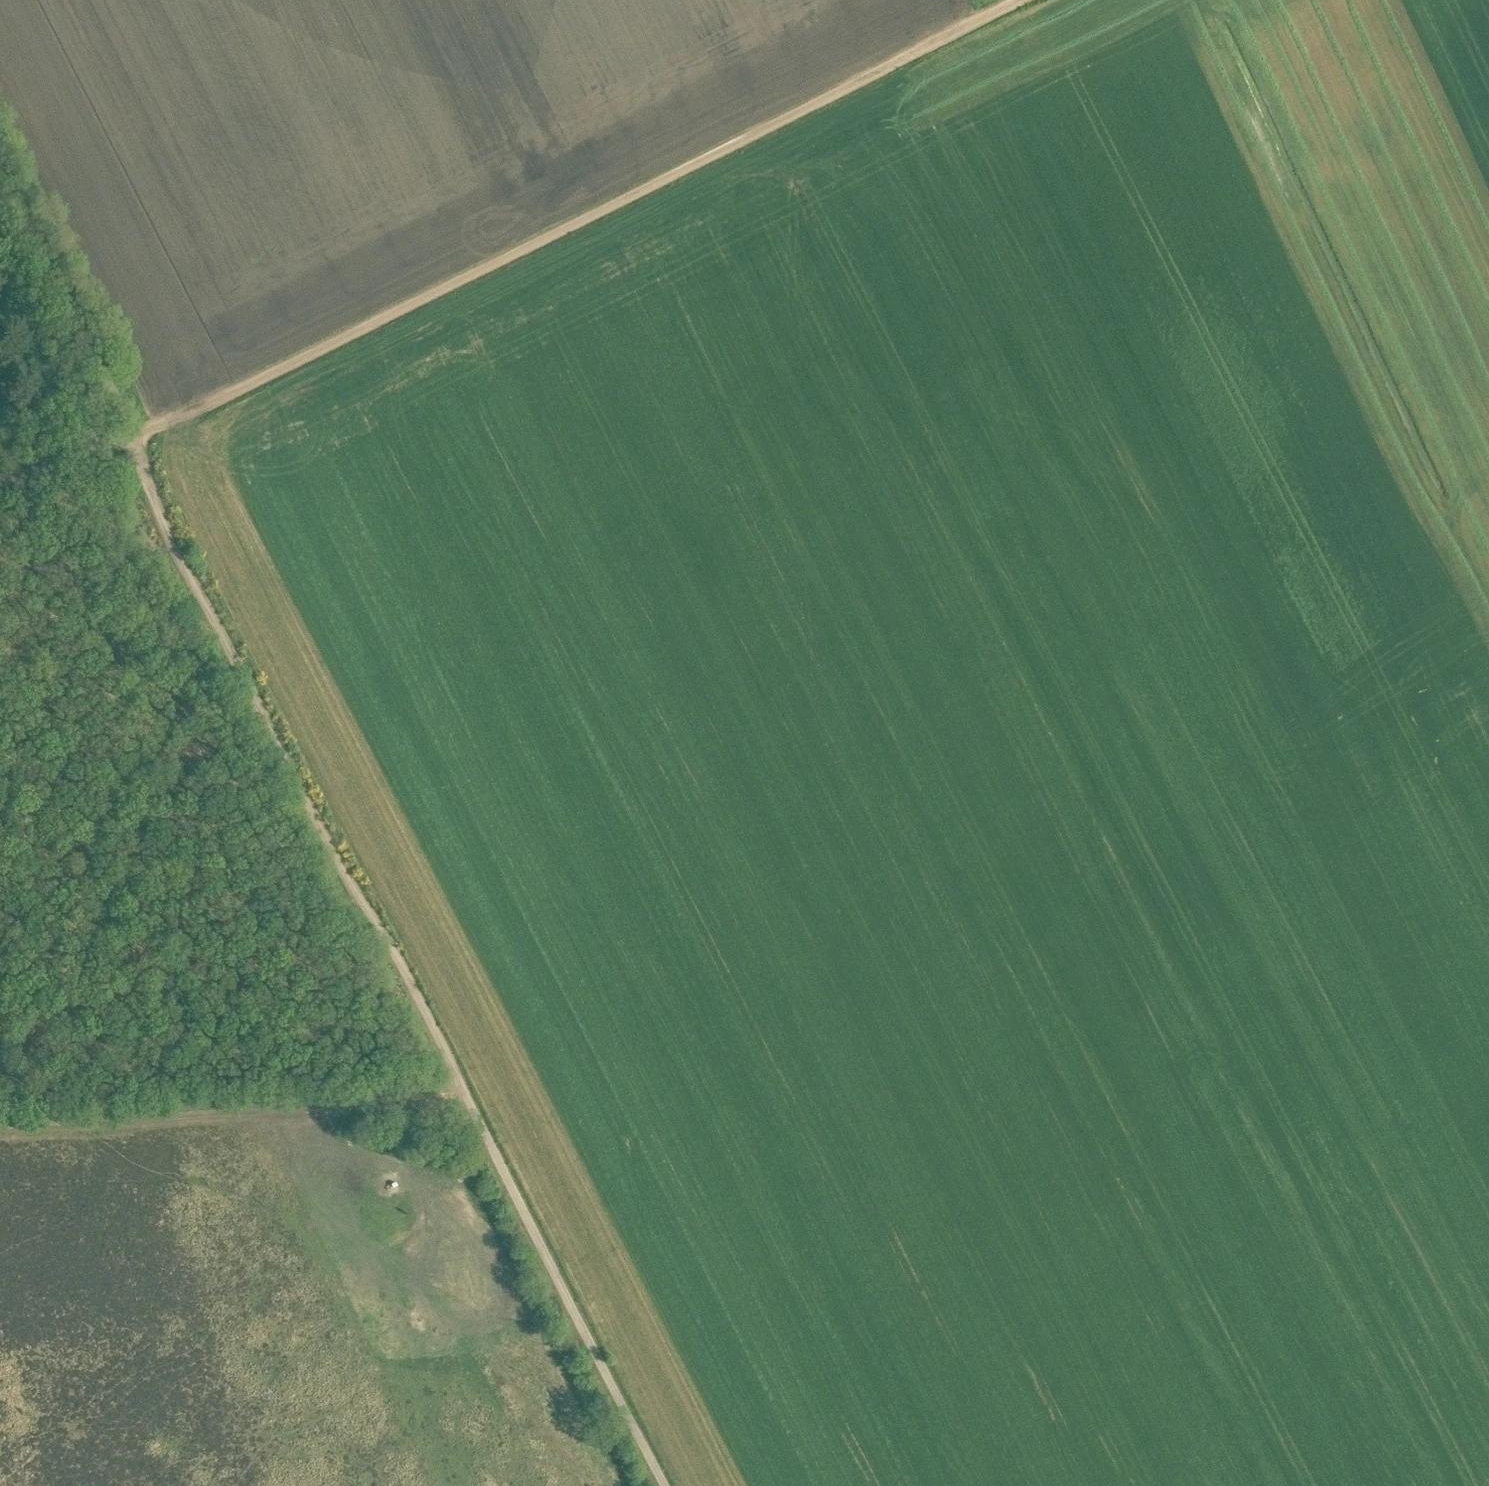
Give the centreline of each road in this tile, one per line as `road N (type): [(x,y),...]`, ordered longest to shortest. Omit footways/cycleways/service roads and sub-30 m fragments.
road 1 (track): [(1021,0),(133,443)]
road 2 (track): [(465,1098),(181,554),(133,443)]
road 3 (track): [(0,1130),(465,1098)]
road 4 (track): [(465,1098),(662,1485)]
road 5 (track): [(133,443),(0,171)]
road 6 (track): [(128,432),(0,493)]

